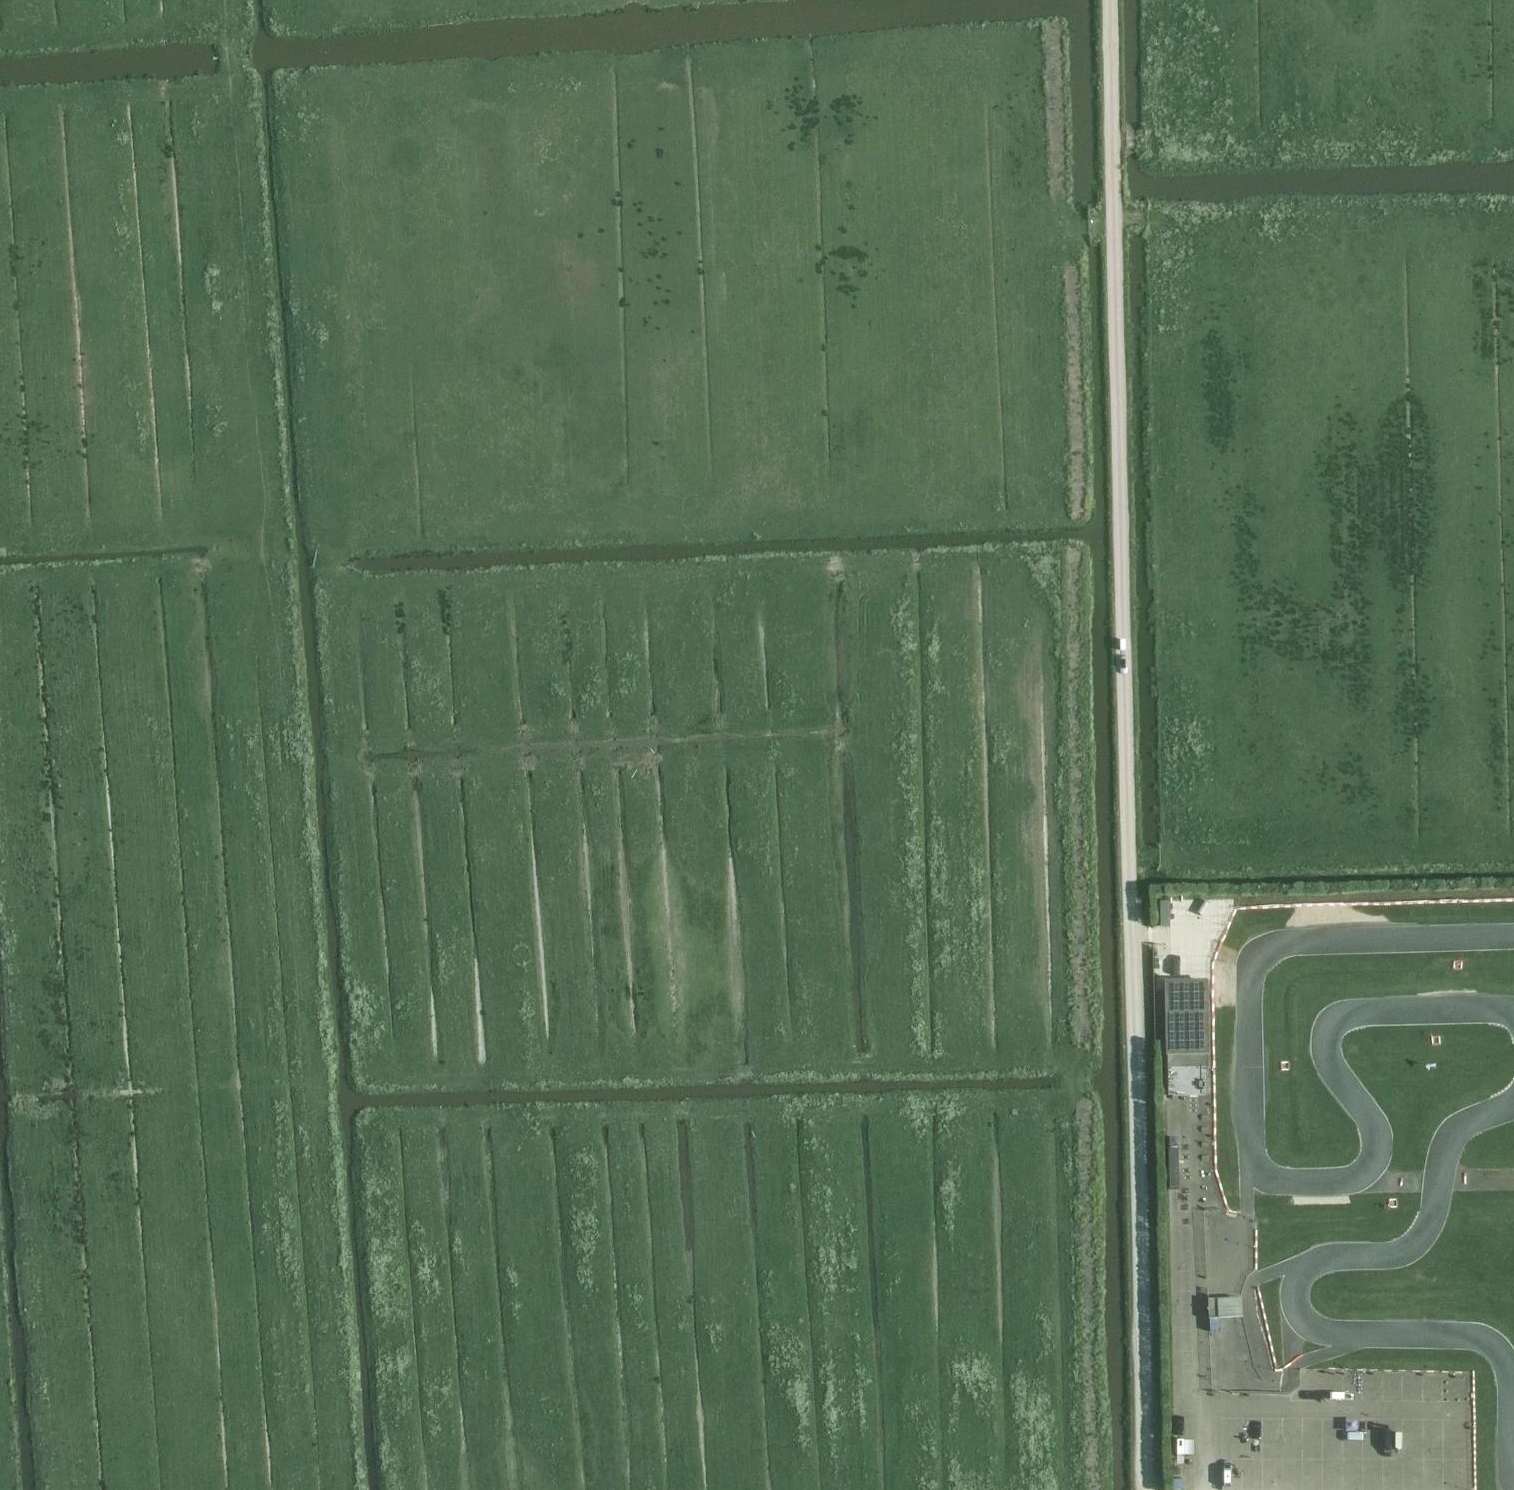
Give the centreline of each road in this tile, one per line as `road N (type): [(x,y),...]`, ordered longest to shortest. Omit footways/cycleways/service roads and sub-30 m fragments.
road 1 (unclassified): [(1147,1489),(1110,0)]

